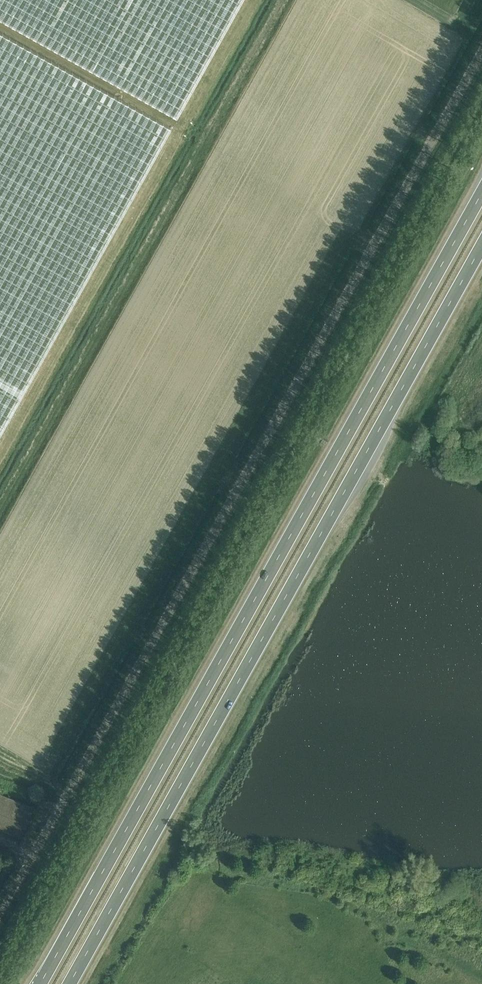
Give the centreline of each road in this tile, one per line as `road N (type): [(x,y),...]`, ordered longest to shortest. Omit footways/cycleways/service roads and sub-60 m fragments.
road 1 (unclassified): [(0,913),(481,51)]
road 2 (trunk): [(481,193),(40,983)]
road 3 (trunk): [(69,983),(481,245)]

